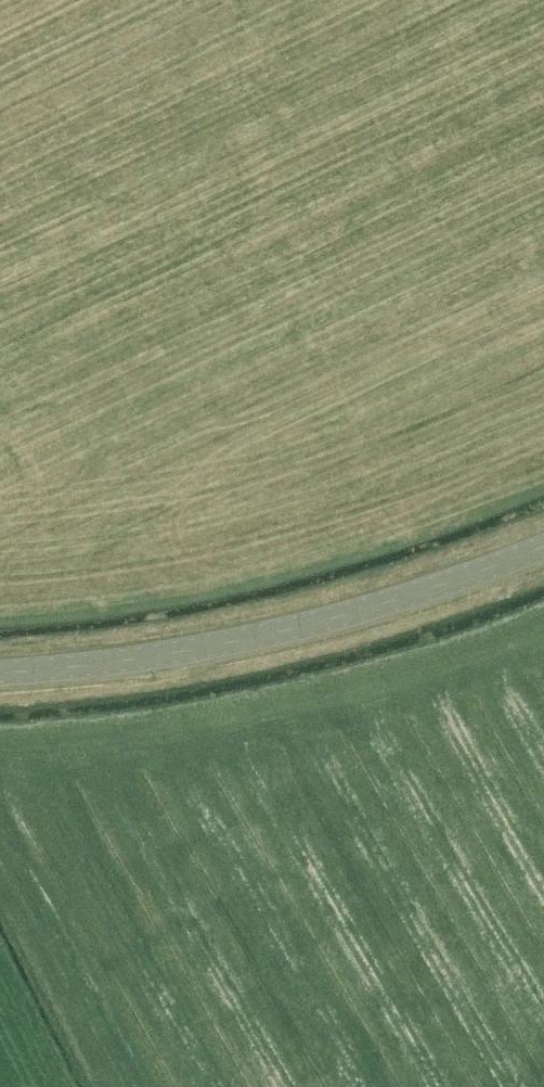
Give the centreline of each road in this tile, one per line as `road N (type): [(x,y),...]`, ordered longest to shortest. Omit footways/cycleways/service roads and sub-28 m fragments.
road 1 (secondary): [(0,673),(249,638),(439,586),(543,547)]

